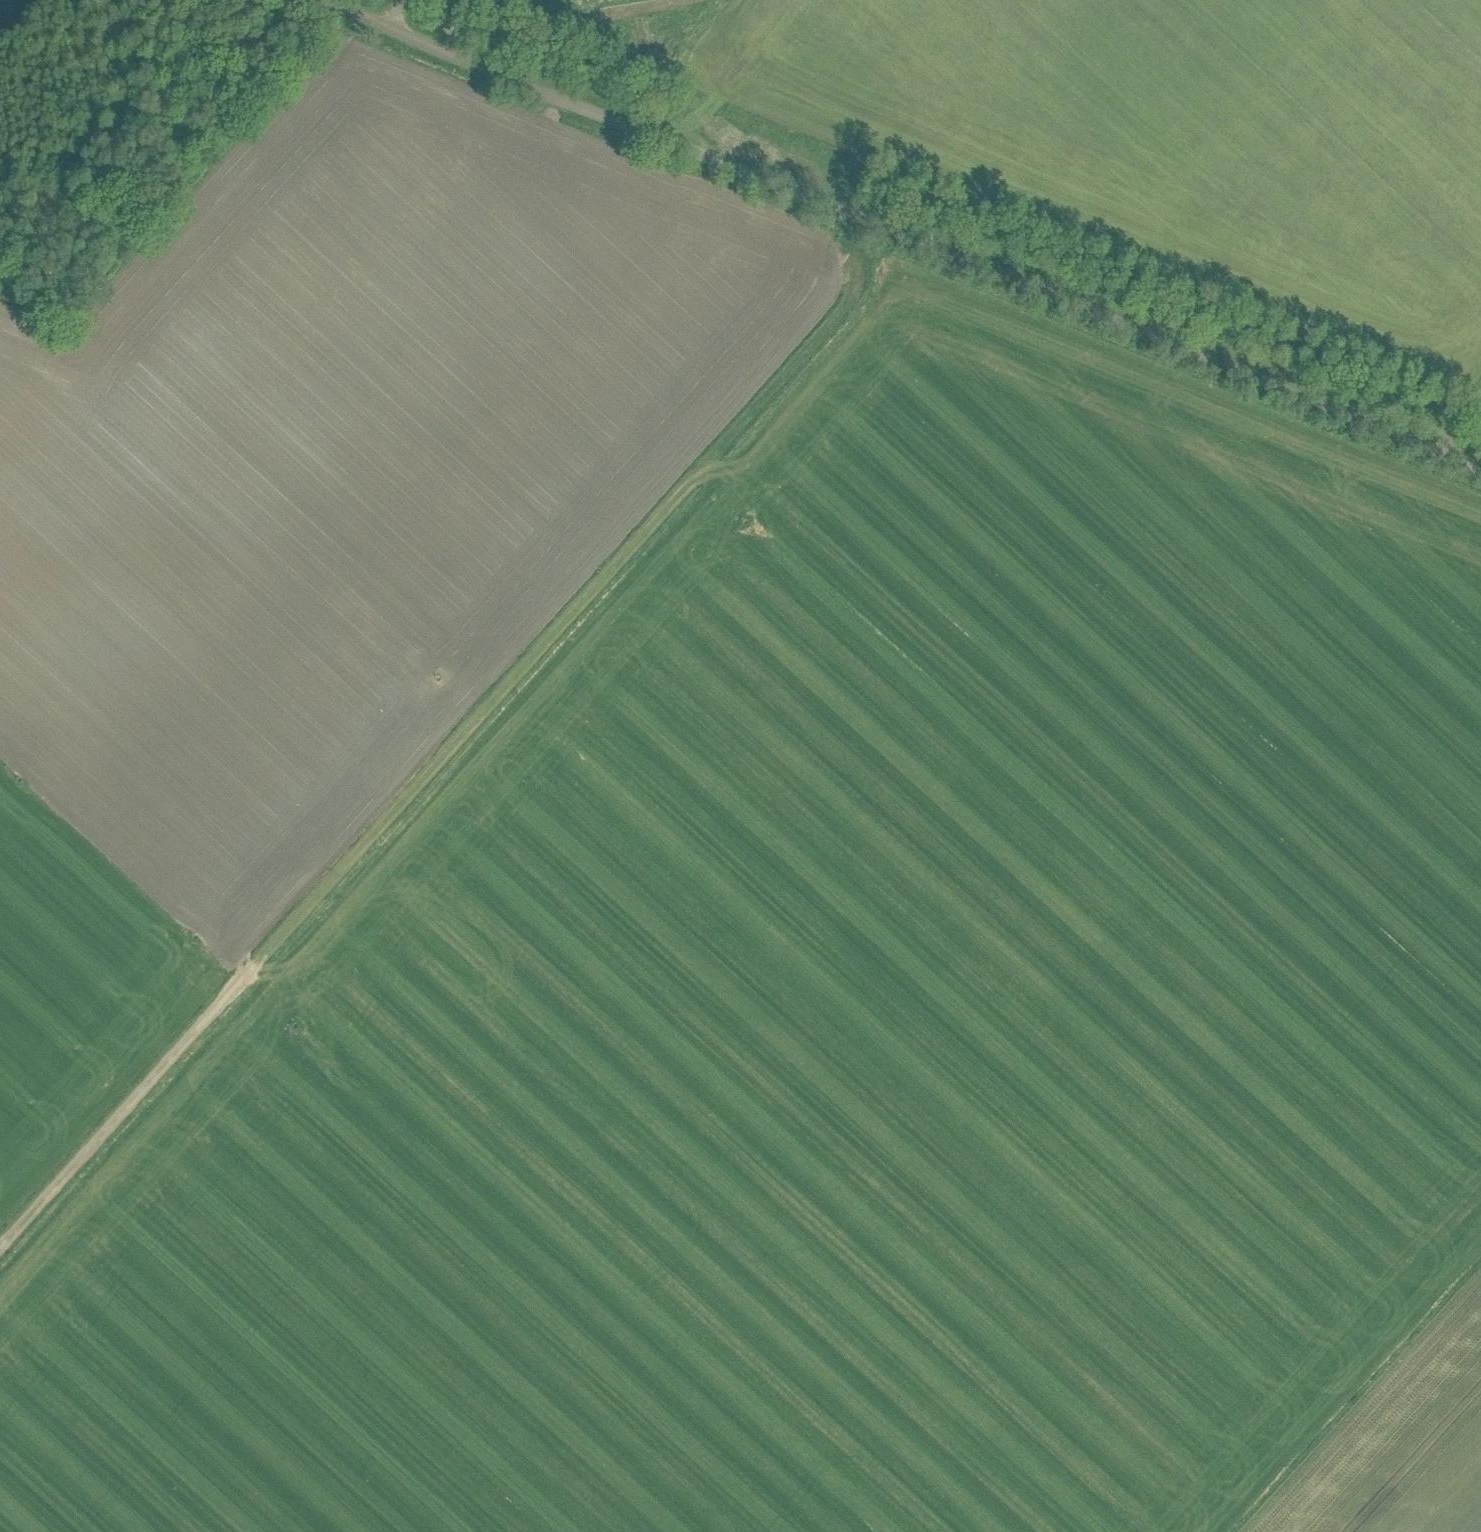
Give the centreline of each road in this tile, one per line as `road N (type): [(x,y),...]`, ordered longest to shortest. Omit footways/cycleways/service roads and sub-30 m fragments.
road 1 (unclassified): [(1480,470),(331,0)]

